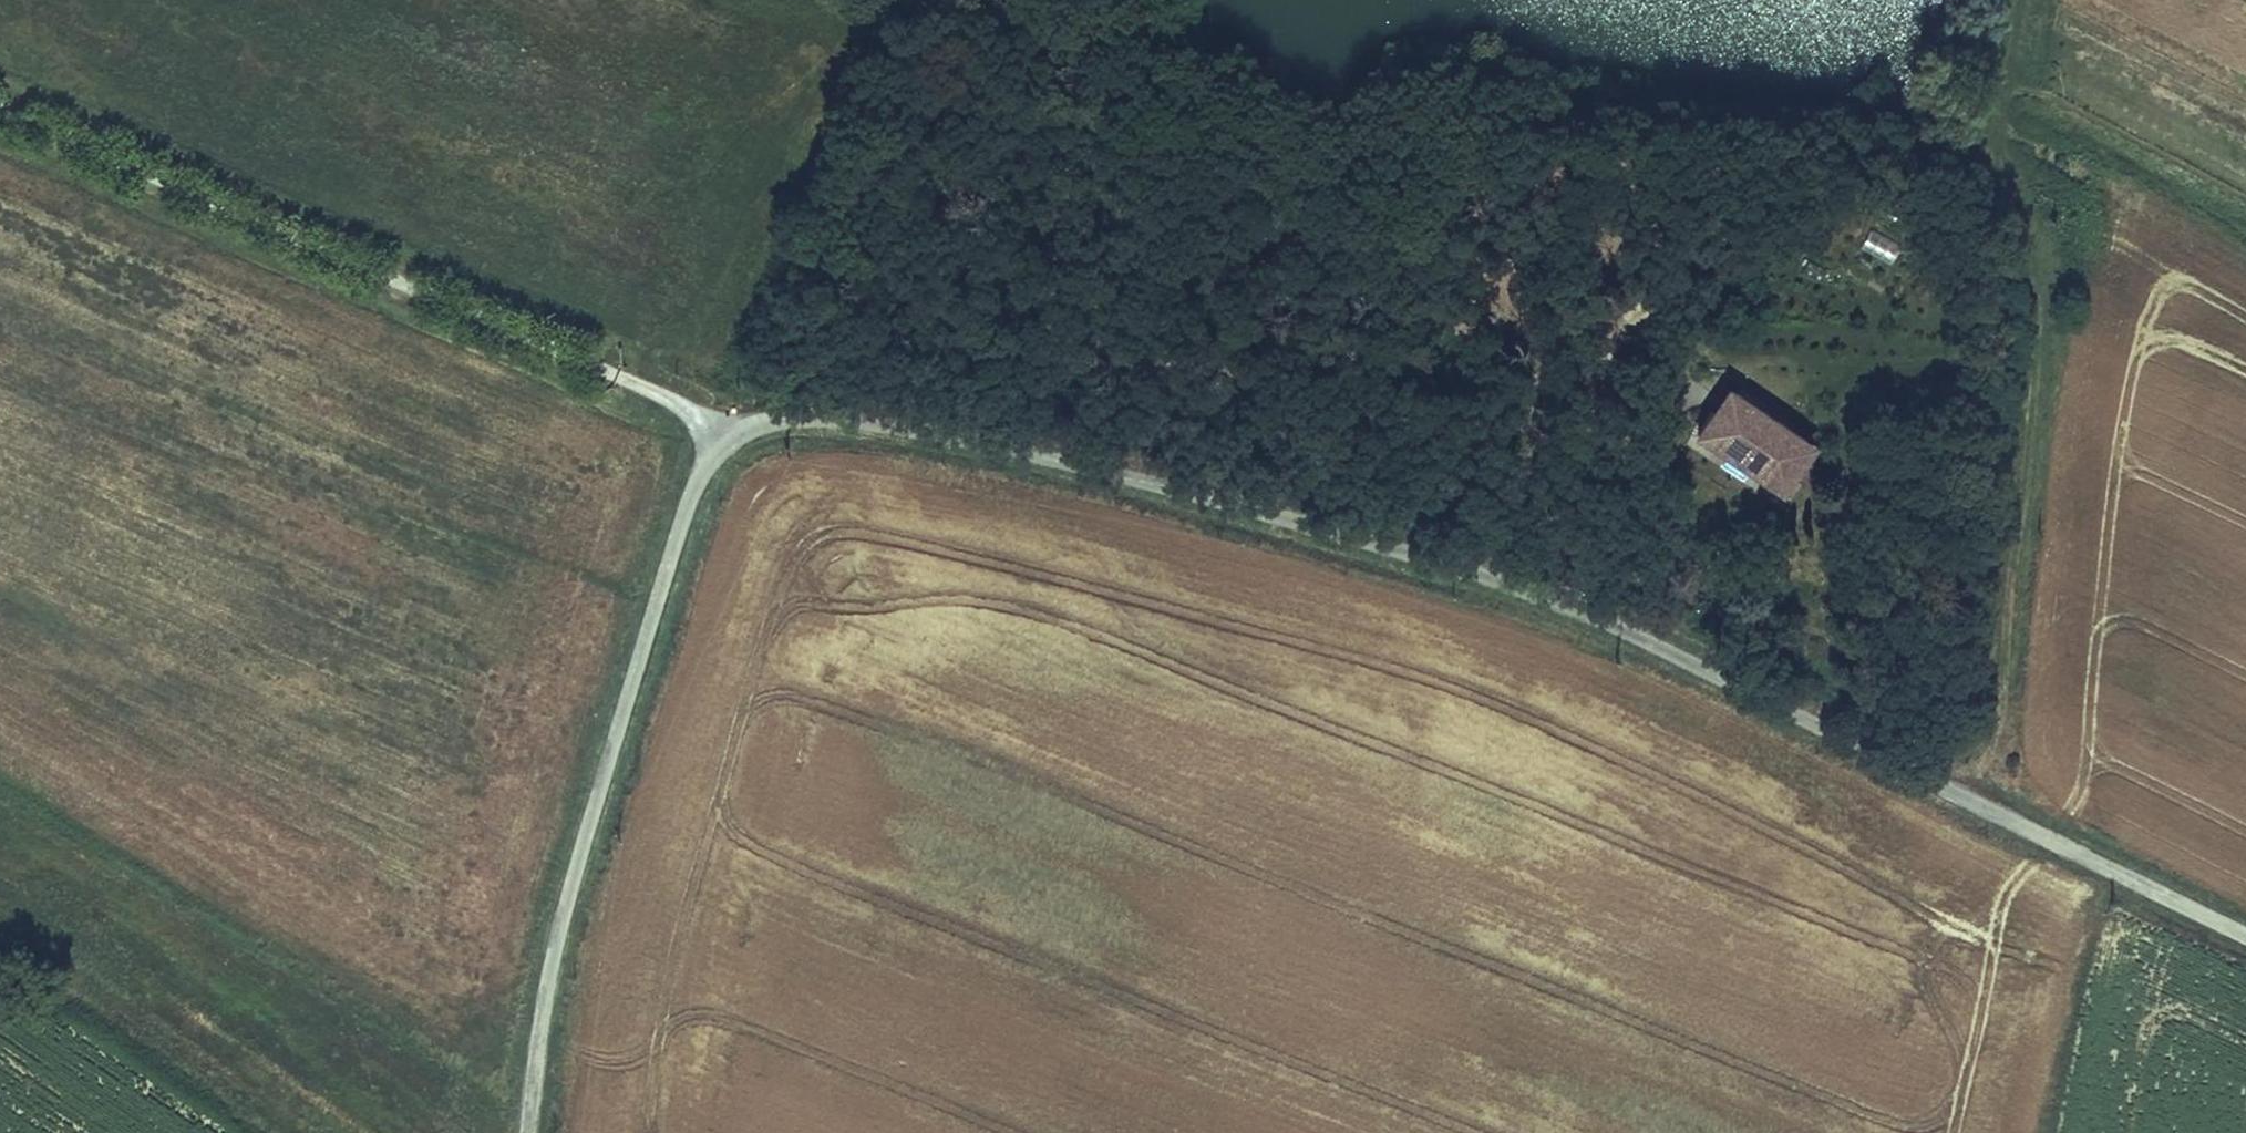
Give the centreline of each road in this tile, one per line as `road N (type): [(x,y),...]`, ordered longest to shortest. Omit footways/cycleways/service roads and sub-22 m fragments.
road 1 (unclassified): [(2245,934),(1556,598),(1207,495),(1007,448),(914,428),(792,417),(729,434),(696,484),(572,879),(543,1008),(527,1132)]
road 2 (track): [(2072,0),(2055,167)]

